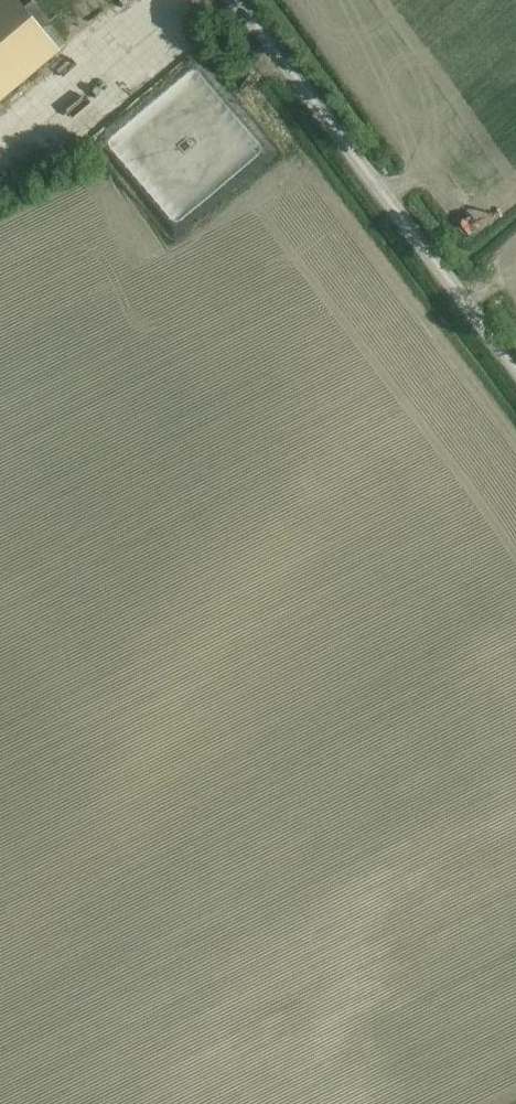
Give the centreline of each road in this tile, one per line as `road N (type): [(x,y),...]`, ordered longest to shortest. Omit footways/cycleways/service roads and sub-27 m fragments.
road 1 (unclassified): [(515,380),(231,0)]

